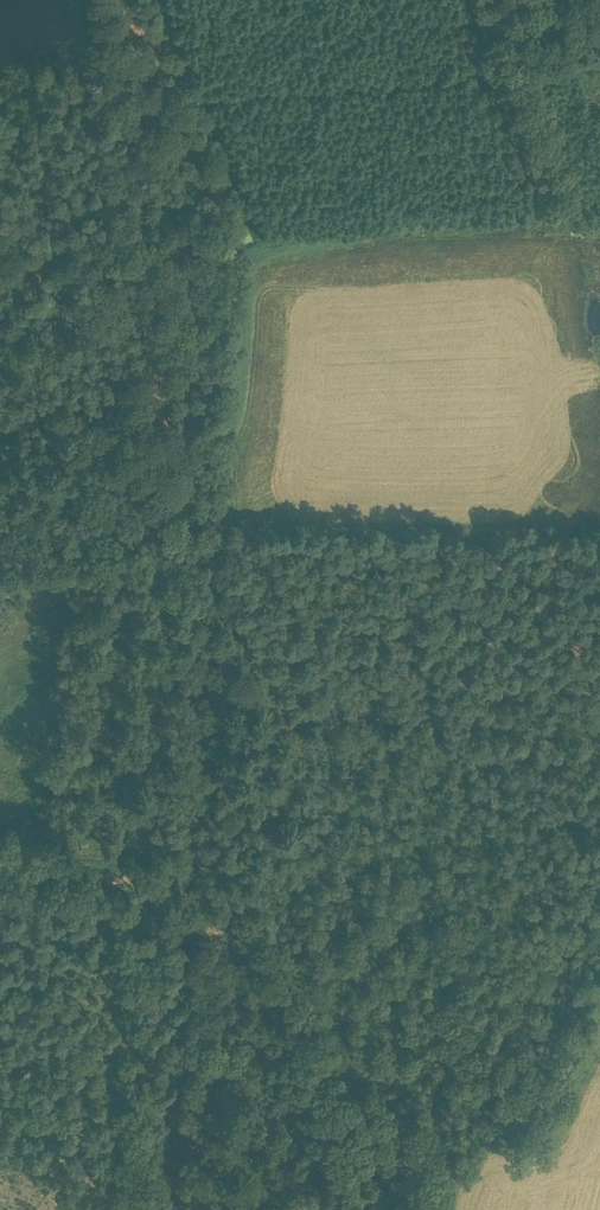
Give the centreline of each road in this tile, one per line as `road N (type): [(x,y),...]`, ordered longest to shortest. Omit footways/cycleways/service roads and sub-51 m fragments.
road 1 (track): [(0,336),(58,411),(125,467),(155,518),(178,534),(239,547)]

